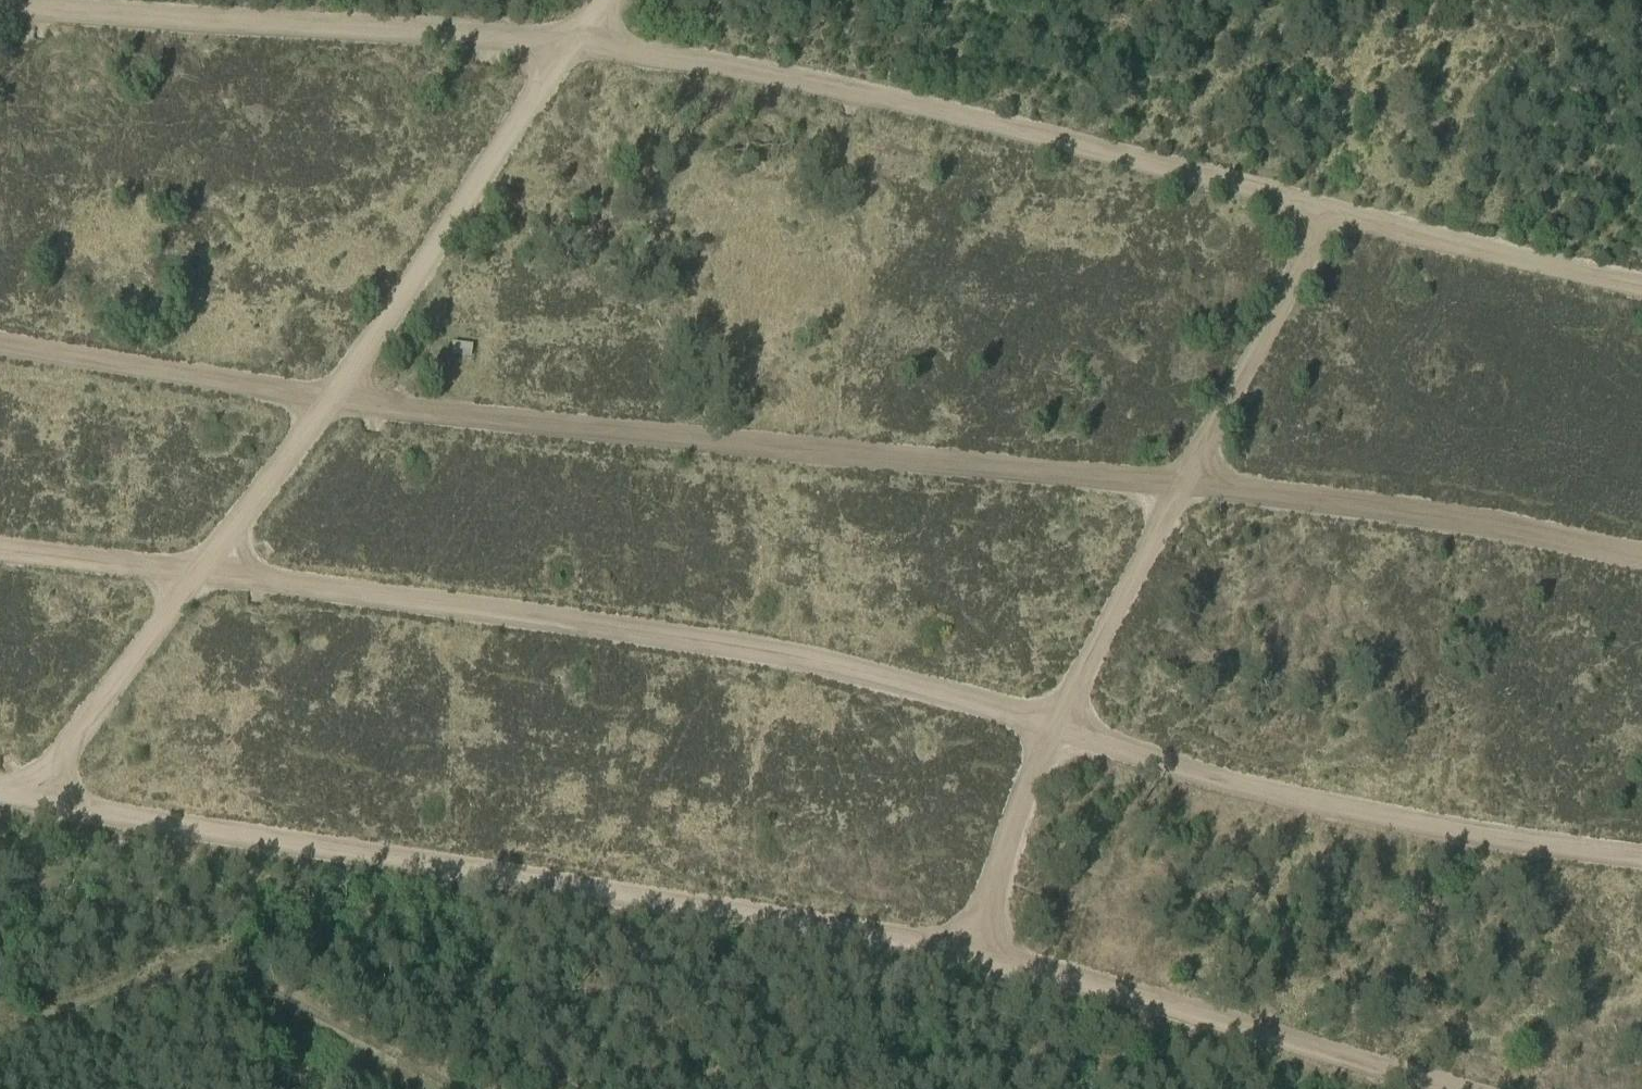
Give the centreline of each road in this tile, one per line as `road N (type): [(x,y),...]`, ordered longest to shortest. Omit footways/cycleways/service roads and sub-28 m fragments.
road 1 (track): [(1641,285),(761,78),(576,46),(330,404),(15,808)]
road 2 (track): [(1641,852),(1330,807),(998,710),(709,645),(341,587),(0,550)]
road 3 (track): [(0,353),(330,404),(1264,490),(1641,553)]
road 4 (track): [(1492,1088),(1000,953),(0,804)]
road 5 (track): [(973,949),(1019,795),(1330,208)]
road 6 (track): [(0,11),(576,46),(609,0)]

